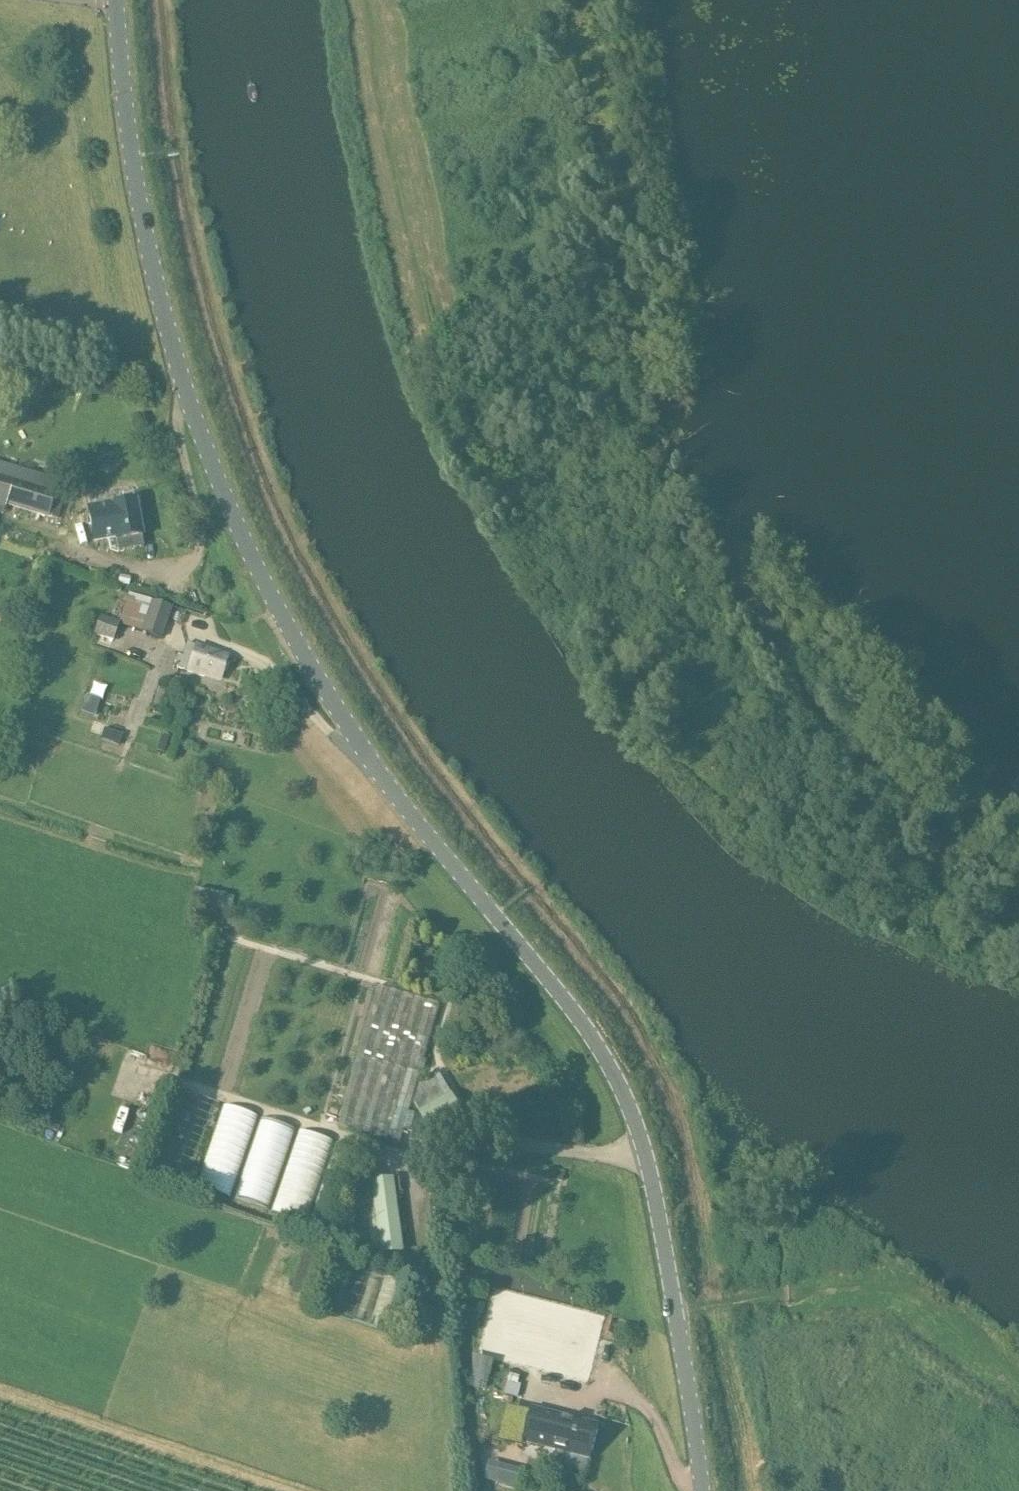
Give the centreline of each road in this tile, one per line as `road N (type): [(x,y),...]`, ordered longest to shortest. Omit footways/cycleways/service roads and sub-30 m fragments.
road 1 (tertiary): [(702,1490),(658,1209),(621,1088),(549,979),(364,751),(281,614),(219,485),(179,374),(145,238),(115,0)]

